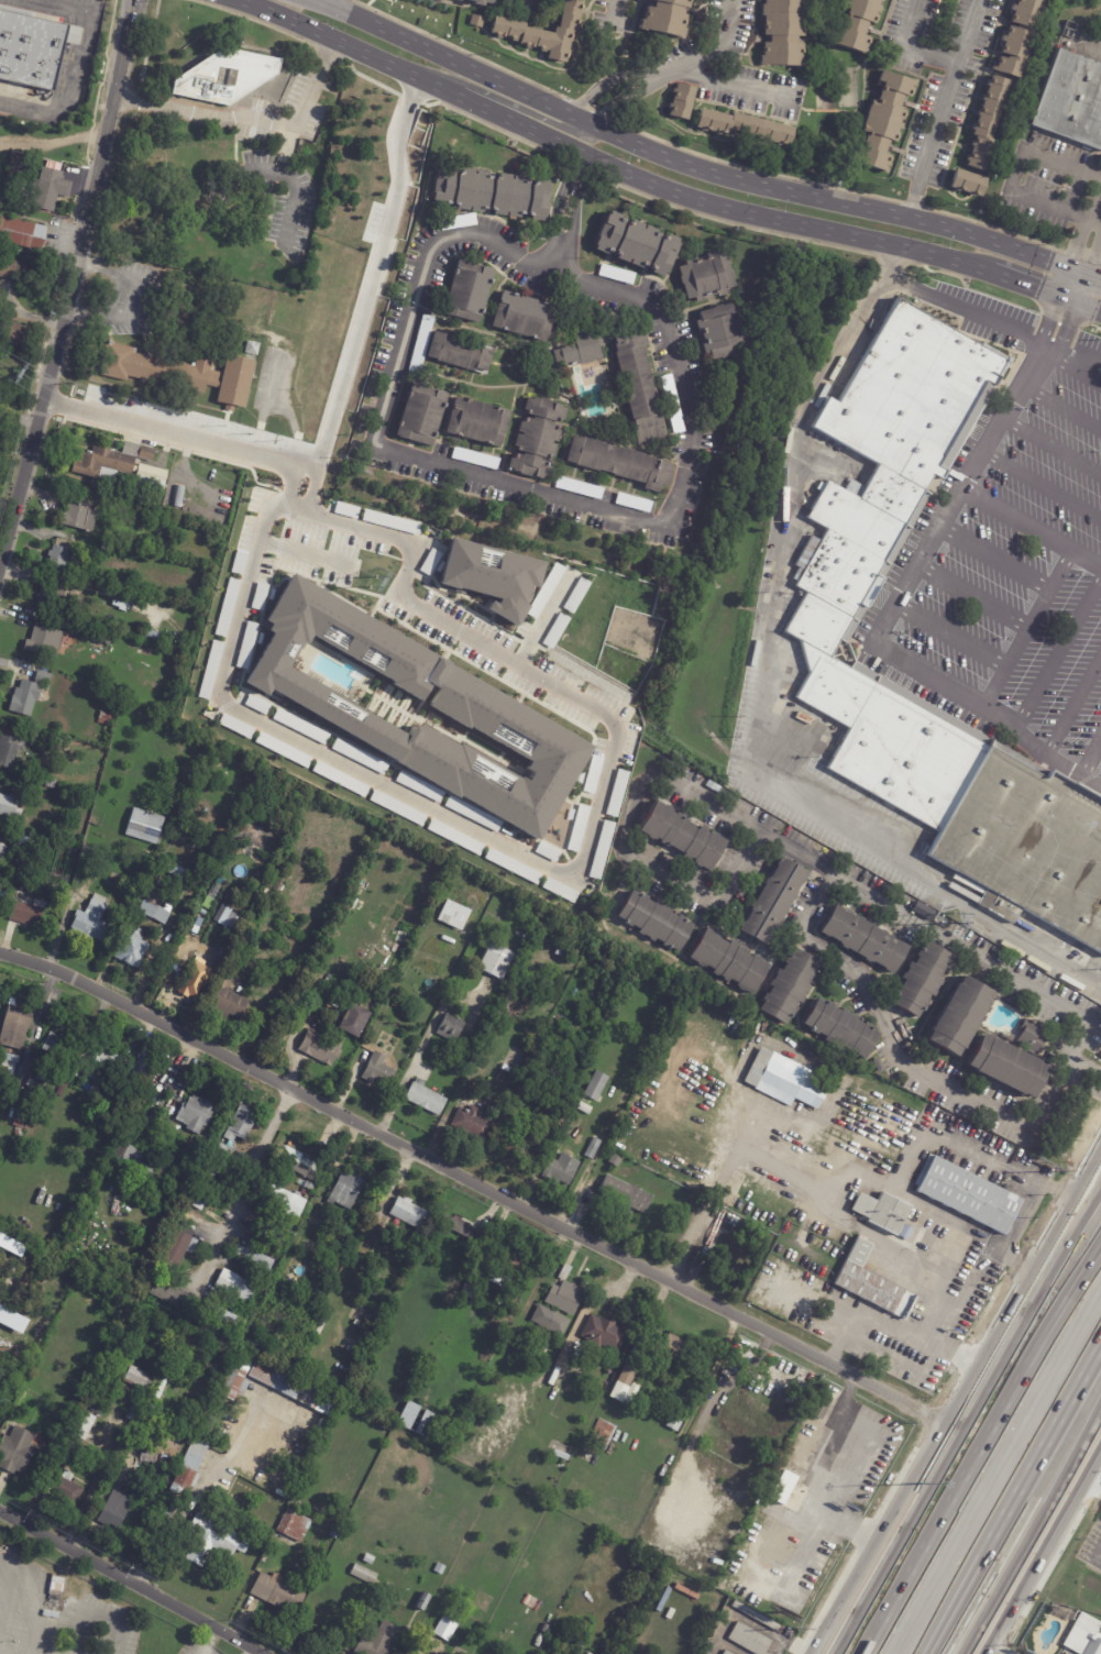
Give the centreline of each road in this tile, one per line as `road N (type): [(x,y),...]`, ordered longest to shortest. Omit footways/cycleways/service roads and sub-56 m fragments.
road 1 (residential): [(0,951),(48,963),(948,1420)]
road 2 (secondary): [(1076,274),(951,228),(683,163),(315,0)]
road 3 (secondary): [(1100,1138),(814,1653)]
road 4 (residential): [(135,0),(80,255),(0,560)]
road 5 (motorway): [(1100,1192),(835,1653)]
road 6 (secondary): [(527,130),(659,188),(990,269)]
road 7 (motorway): [(1100,1237),(900,1585)]
road 8 (residential): [(0,1514),(261,1653)]
road 9 (motorway): [(962,1653),(1100,1403)]
road 10 (motorway): [(977,1572),(1100,1347)]
road 11 (secondary): [(238,0),(453,96)]
road 12 (secondary): [(991,1653),(1100,1461)]

